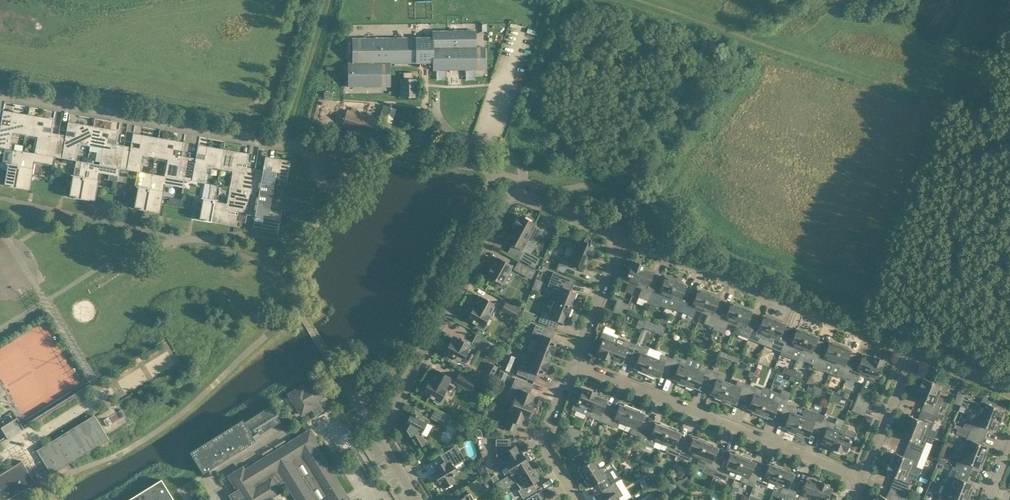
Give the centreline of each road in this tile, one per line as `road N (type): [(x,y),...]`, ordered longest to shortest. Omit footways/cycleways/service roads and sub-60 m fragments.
road 1 (residential): [(418,499),(383,443),(385,428),(508,200),(522,196)]
road 2 (residential): [(328,154),(0,93)]
road 3 (residential): [(863,478),(575,362)]
road 4 (residential): [(912,349),(623,236)]
road 5 (unclassified): [(522,196),(527,170),(517,156),(458,137),(442,122),(439,96)]
road 6 (residential): [(578,499),(545,446),(575,362)]
road 7 (residential): [(863,478),(912,349)]
road 8 (residential): [(575,362),(623,236)]

